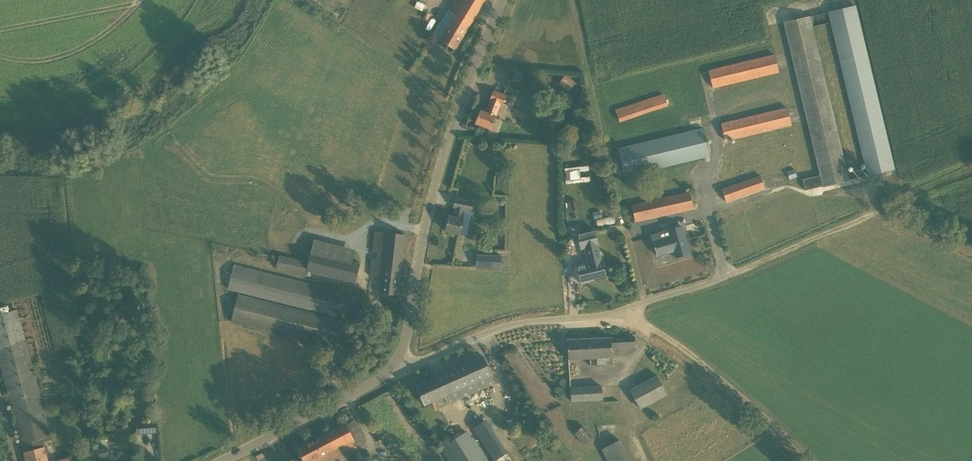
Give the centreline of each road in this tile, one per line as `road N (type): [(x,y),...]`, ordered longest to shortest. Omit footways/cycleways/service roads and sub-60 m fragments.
road 1 (tertiary): [(396,363),(418,288),(436,178),(502,0)]
road 2 (track): [(971,172),(727,274)]
road 3 (unclassified): [(396,363),(416,363),(510,324),(630,307)]
road 4 (track): [(809,460),(630,307)]
road 5 (tertiary): [(222,460),(371,384),(396,363)]

